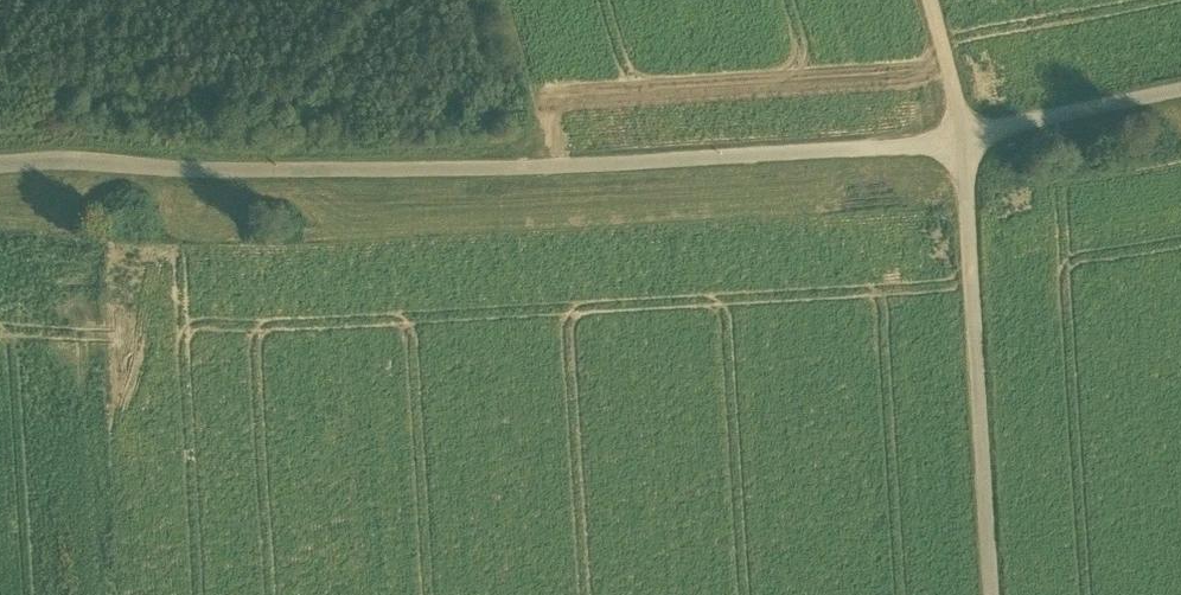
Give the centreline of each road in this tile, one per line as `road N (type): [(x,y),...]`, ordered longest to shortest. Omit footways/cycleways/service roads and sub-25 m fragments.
road 1 (track): [(0,166),(566,164),(965,137)]
road 2 (track): [(990,594),(965,137)]
road 3 (track): [(1180,91),(965,137)]
road 4 (track): [(965,137),(926,0)]

